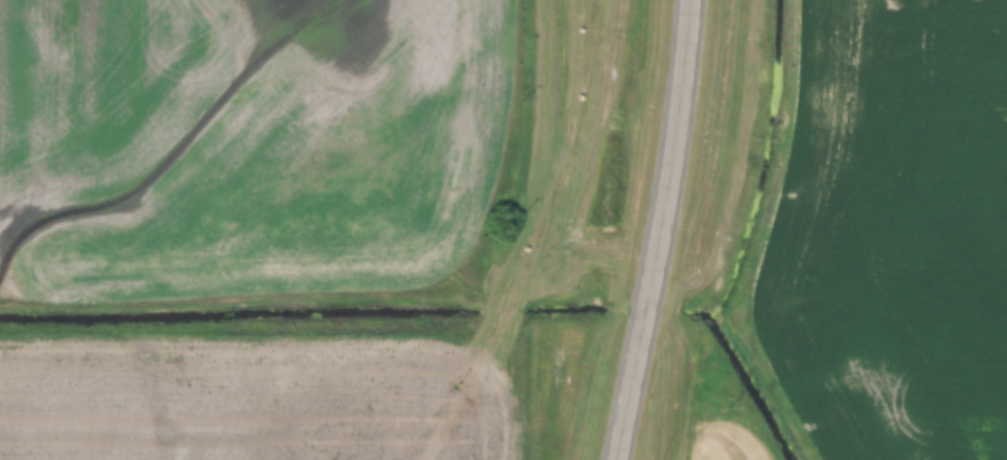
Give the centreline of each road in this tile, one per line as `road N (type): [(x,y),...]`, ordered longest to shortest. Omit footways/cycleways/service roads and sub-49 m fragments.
road 1 (primary): [(619,459),(695,0)]

